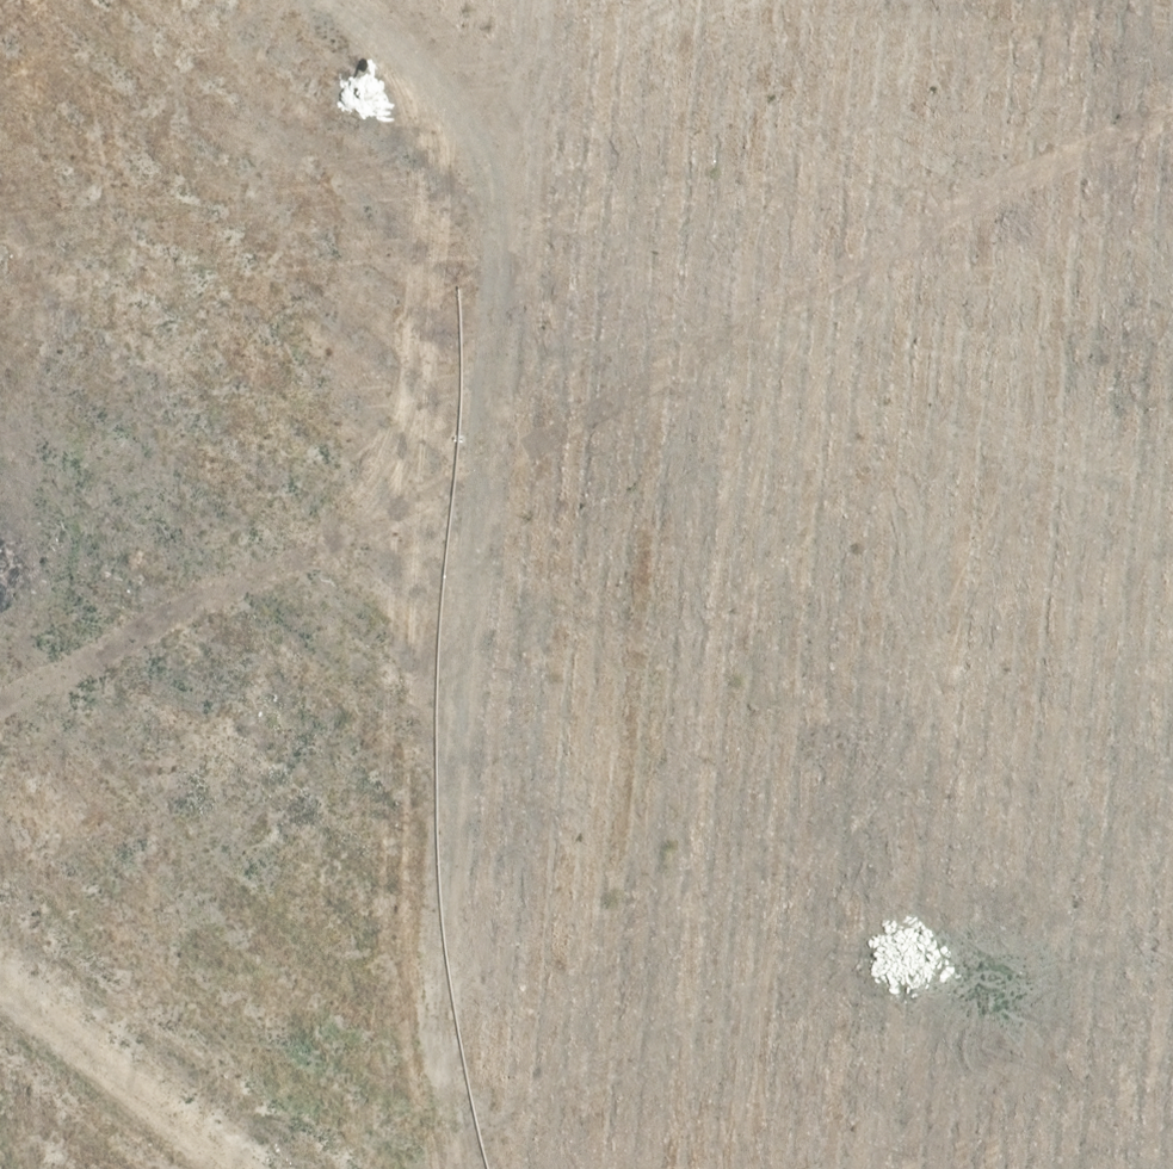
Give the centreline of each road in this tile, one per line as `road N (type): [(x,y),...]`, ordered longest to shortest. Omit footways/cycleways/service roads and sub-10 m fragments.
road 1 (unknown): [(0,652),(704,667),(902,628),(1172,412)]
road 2 (unknown): [(423,0),(1172,968)]
road 3 (unknown): [(273,658),(247,960),(279,1103),(341,1168)]
road 4 (unknown): [(9,652),(0,499)]

